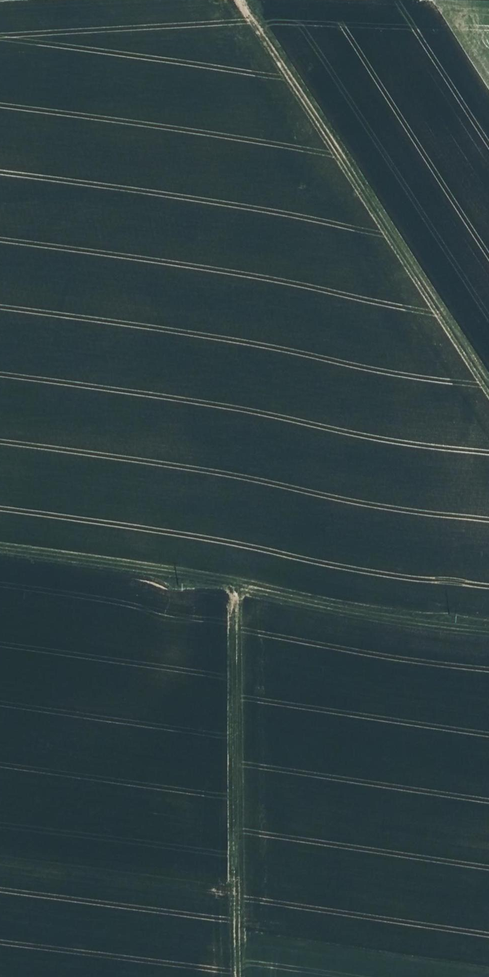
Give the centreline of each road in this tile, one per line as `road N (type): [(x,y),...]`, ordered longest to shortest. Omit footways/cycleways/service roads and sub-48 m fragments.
road 1 (track): [(488,626),(0,548)]
road 2 (track): [(488,390),(241,0)]
road 3 (track): [(236,583),(239,976)]

